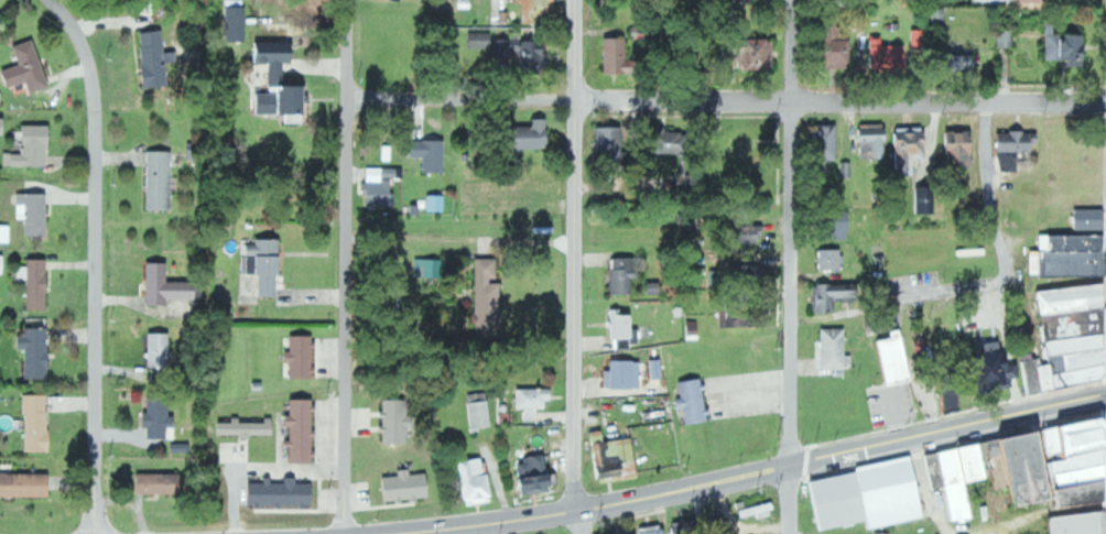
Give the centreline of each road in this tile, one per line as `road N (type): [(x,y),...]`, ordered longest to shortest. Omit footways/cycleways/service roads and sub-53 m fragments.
road 1 (residential): [(1105,103),(347,94)]
road 2 (residential): [(98,533),(96,100),(91,62),(51,0)]
road 3 (residential): [(346,533),(348,0)]
road 4 (residential): [(575,512),(575,0)]
road 5 (residential): [(793,465),(793,0)]
road 6 (tertiary): [(373,533),(575,512),(793,465)]
road 7 (tertiary): [(793,465),(1105,395)]

